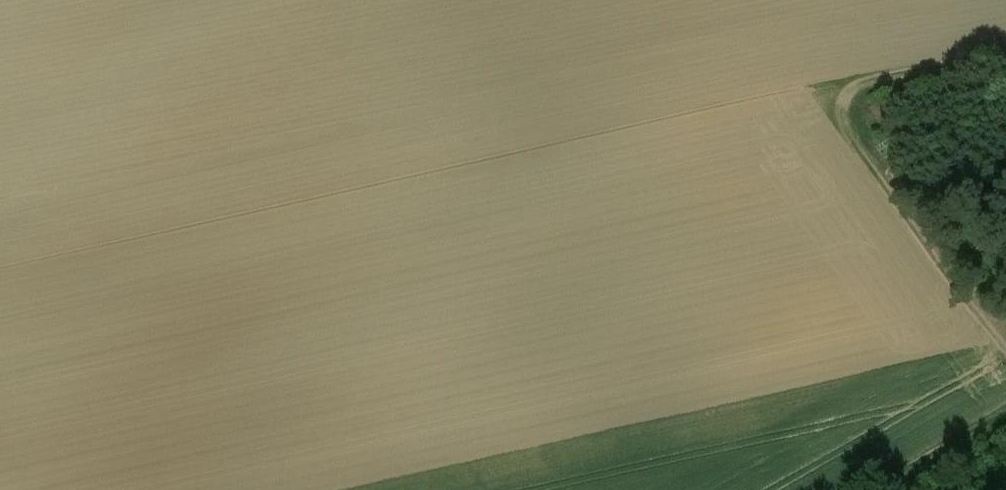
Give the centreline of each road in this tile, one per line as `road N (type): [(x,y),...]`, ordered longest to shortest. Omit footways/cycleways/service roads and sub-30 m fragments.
road 1 (track): [(866,489),(1005,402)]

